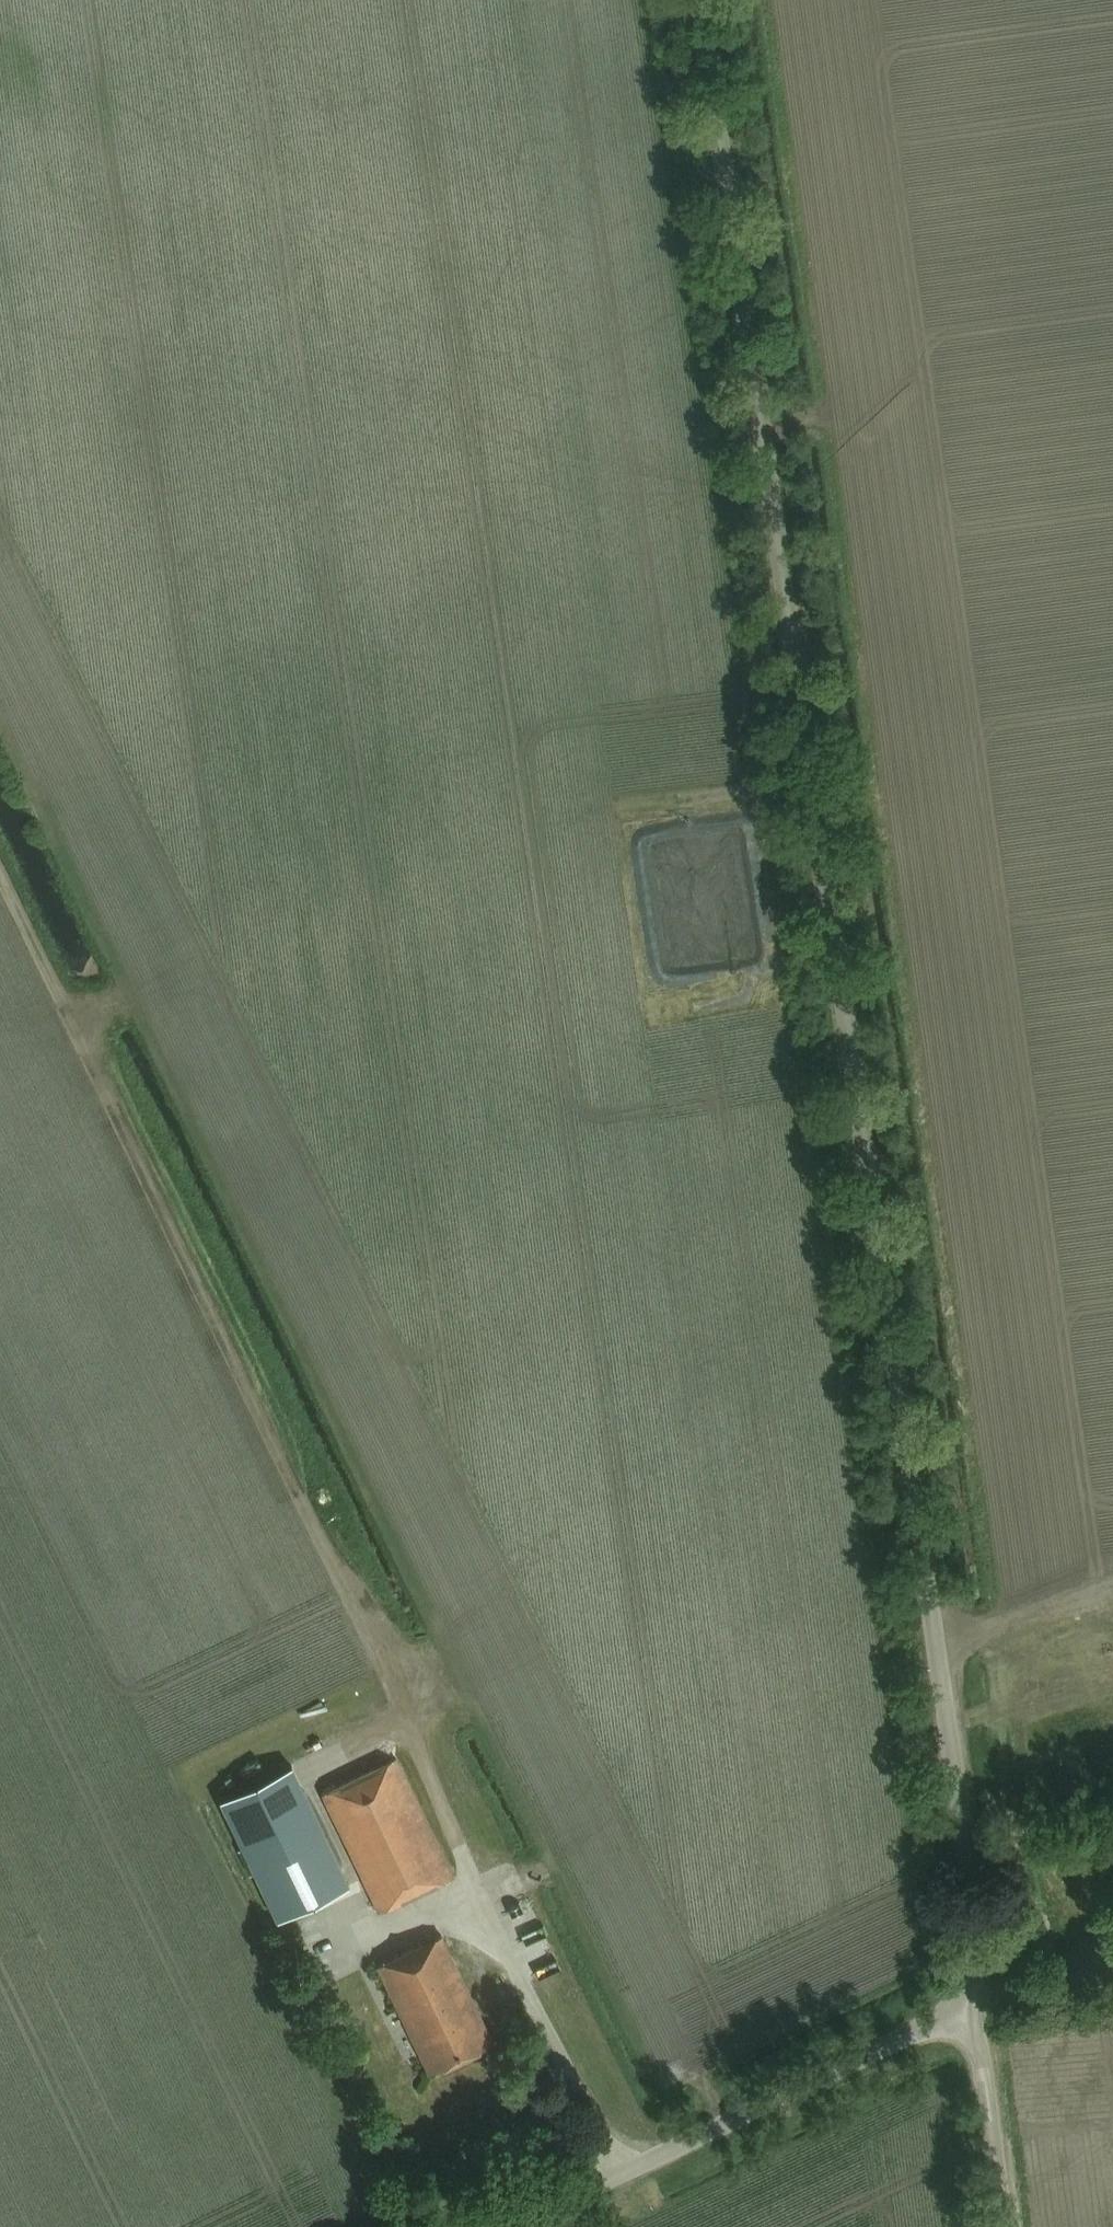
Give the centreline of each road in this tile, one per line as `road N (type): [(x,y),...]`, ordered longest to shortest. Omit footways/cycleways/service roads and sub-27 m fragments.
road 1 (unclassified): [(966,2007),(978,1941),(974,1894),(702,0)]
road 2 (unclassified): [(516,2226),(966,2007)]
road 3 (unclassified): [(1005,2226),(966,2007)]

